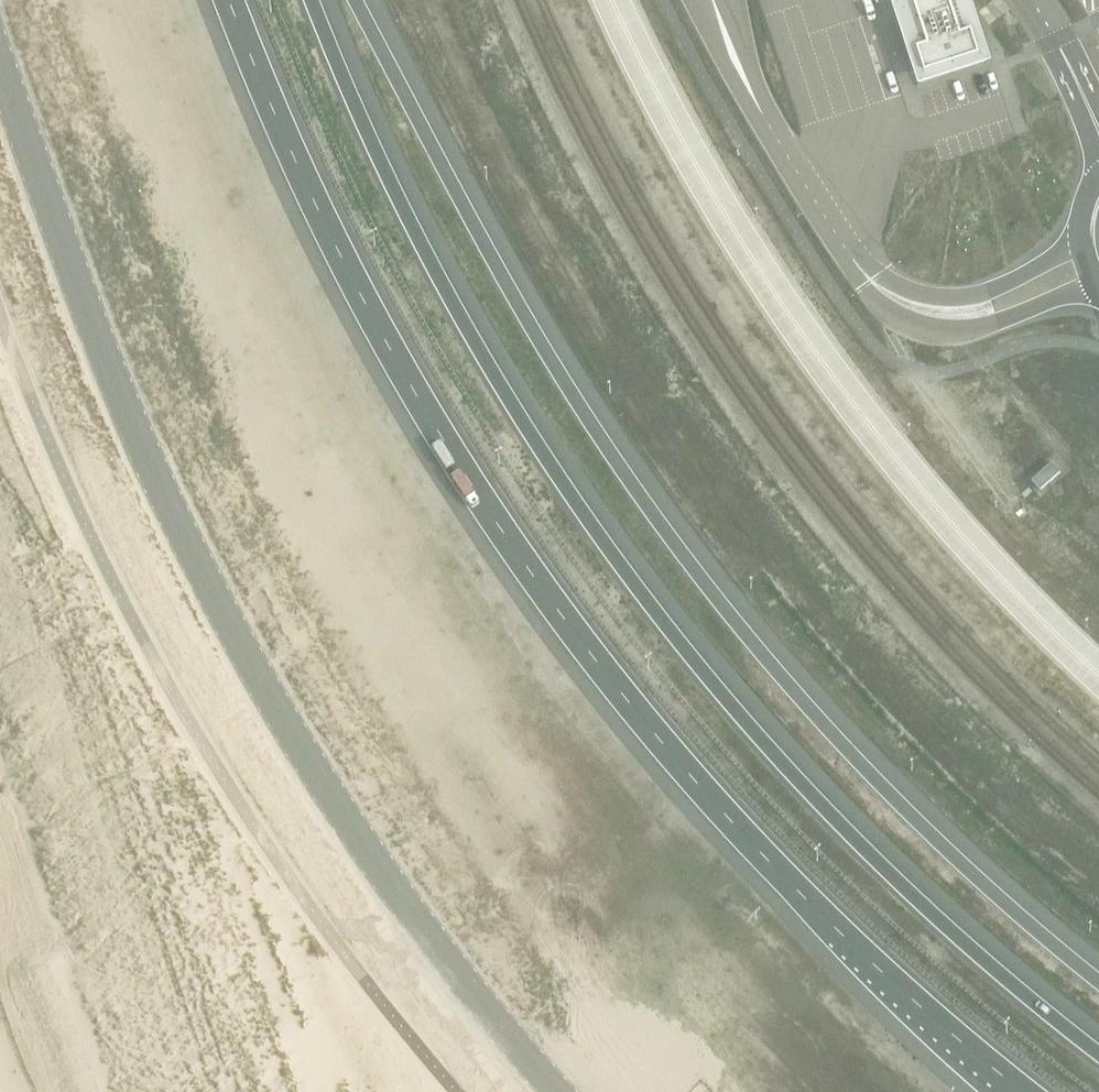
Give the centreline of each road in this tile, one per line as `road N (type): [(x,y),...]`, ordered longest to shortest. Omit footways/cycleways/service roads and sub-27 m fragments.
road 1 (trunk): [(232,0),(286,137),(373,319),(534,586),(739,830),(847,940),(1023,1091)]
road 2 (secondary): [(1098,1051),(936,918),(844,829),(614,558),(473,344),(309,0)]
road 3 (secondary): [(1098,979),(918,822),(784,681),(680,552),(582,411),(495,265),(356,0)]
road 4 (unclassified): [(0,73),(133,416),(256,679),(397,903),(558,1091)]

